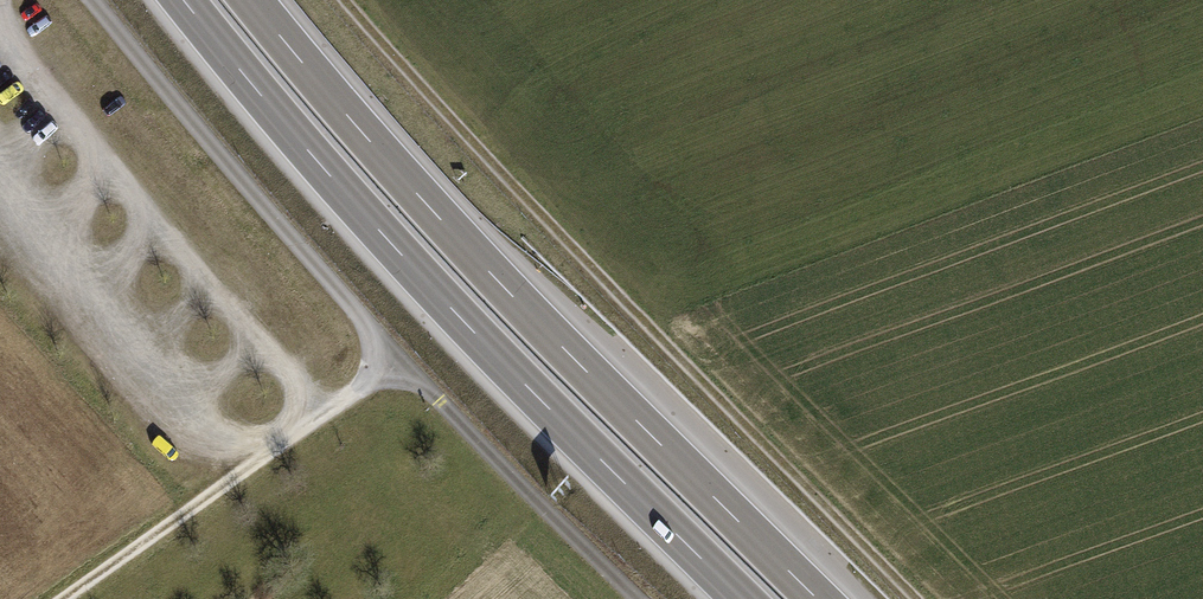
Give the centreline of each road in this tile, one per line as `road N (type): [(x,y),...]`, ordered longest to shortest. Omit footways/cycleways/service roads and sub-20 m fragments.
road 1 (track): [(69,598),(398,360),(85,0)]
road 2 (track): [(925,598),(614,296),(338,0)]
road 3 (motorway): [(820,598),(498,279),(253,0)]
road 4 (motorway): [(181,0),(437,295),(740,598)]
road 5 (track): [(635,598),(398,360)]

